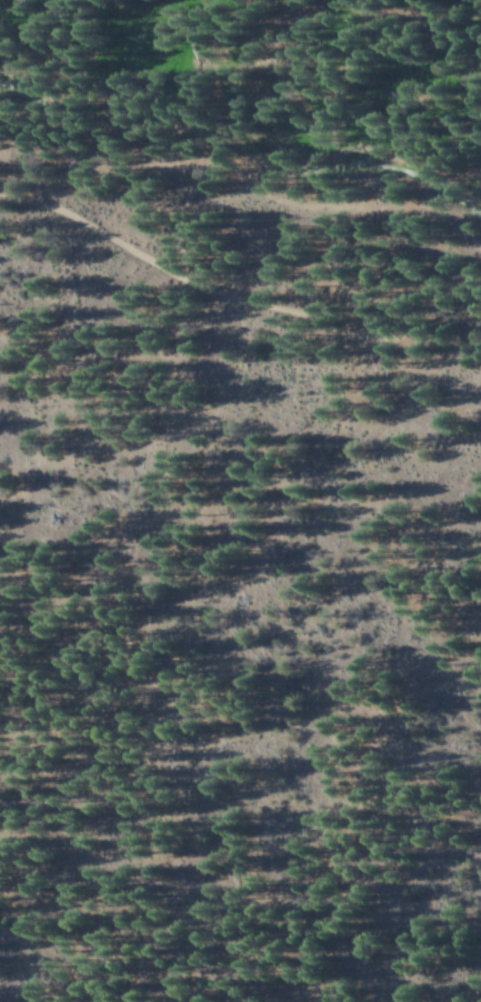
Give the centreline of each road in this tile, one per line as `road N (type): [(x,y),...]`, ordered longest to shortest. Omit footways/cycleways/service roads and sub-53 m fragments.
road 1 (track): [(0,200),(67,213),(189,283),(307,316),(341,336),(391,345),(480,306)]

